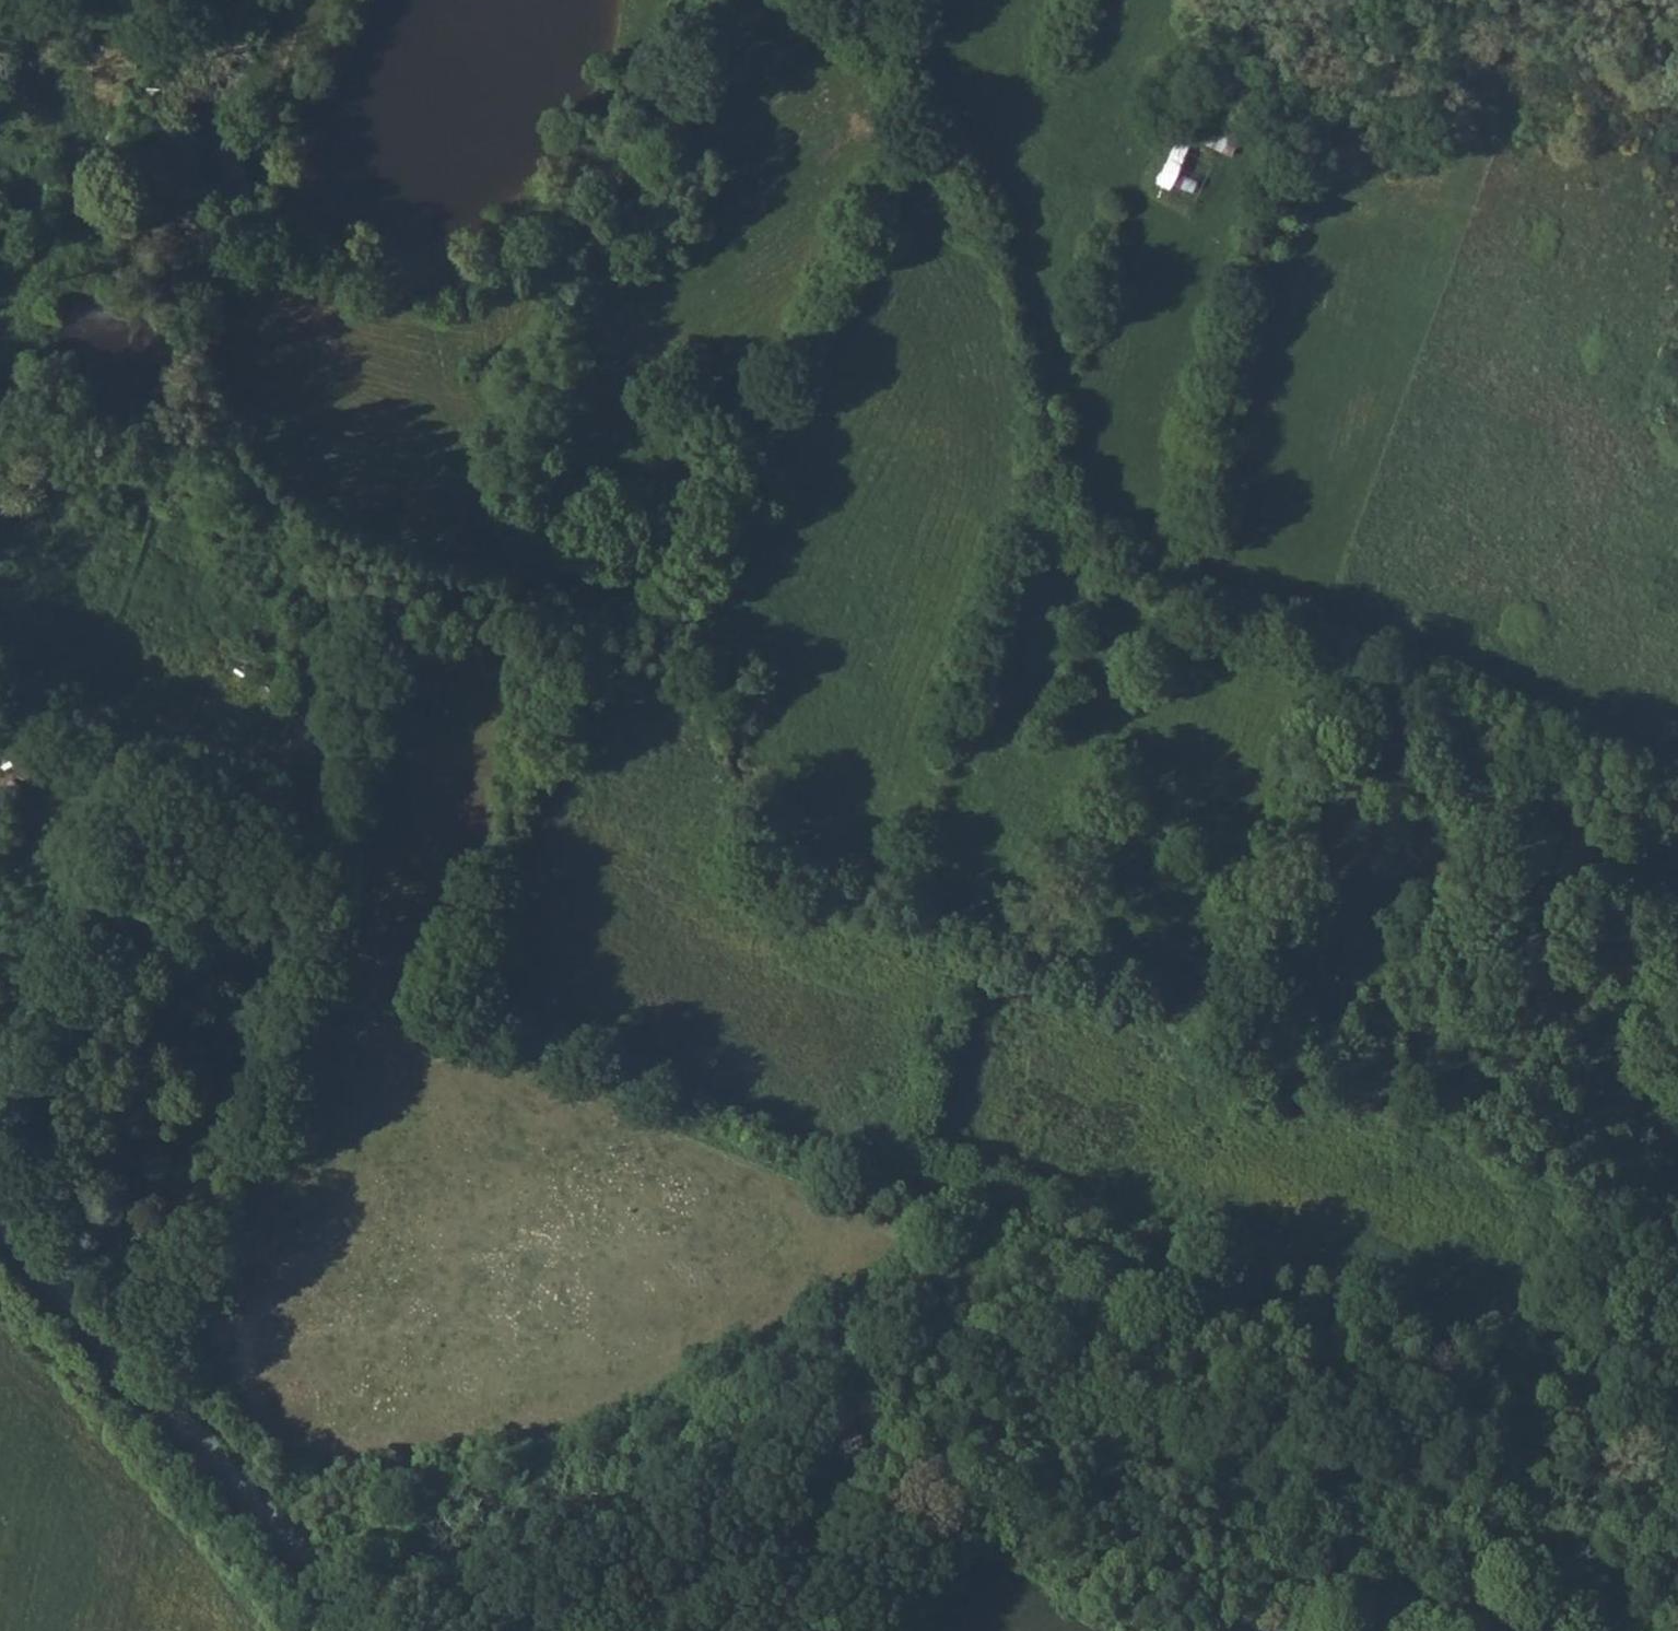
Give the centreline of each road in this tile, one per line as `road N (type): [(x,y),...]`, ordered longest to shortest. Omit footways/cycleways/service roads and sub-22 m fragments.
road 1 (track): [(306,1571),(627,1453),(909,1299),(972,1203),(1677,1425)]
road 2 (tertiary): [(361,1630),(0,1217)]

